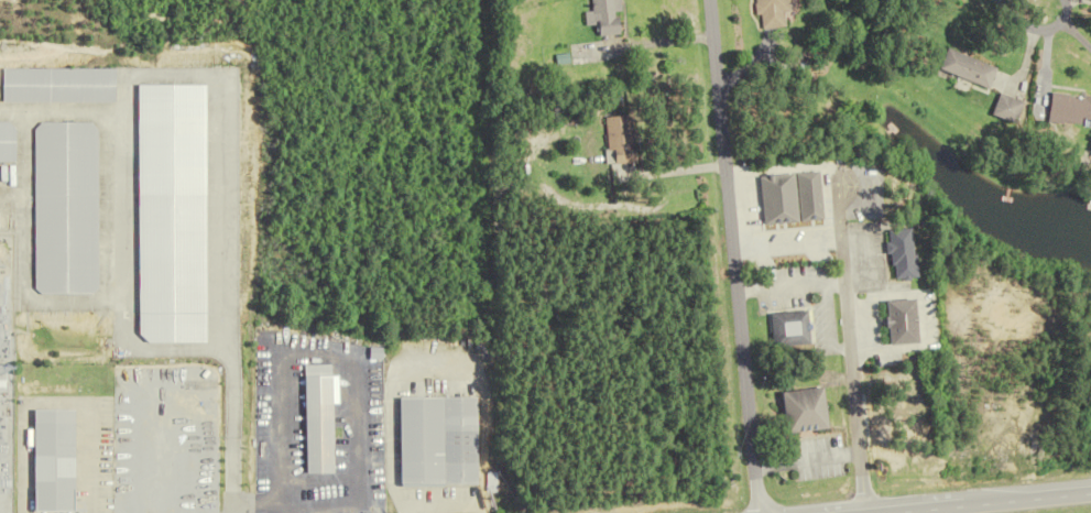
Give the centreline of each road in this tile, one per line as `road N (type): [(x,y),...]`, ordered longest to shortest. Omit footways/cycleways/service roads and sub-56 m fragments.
road 1 (residential): [(756,512),(704,0)]
road 2 (residential): [(862,512),(831,177),(808,165),(725,175)]
road 3 (trunk): [(1090,492),(920,510)]

